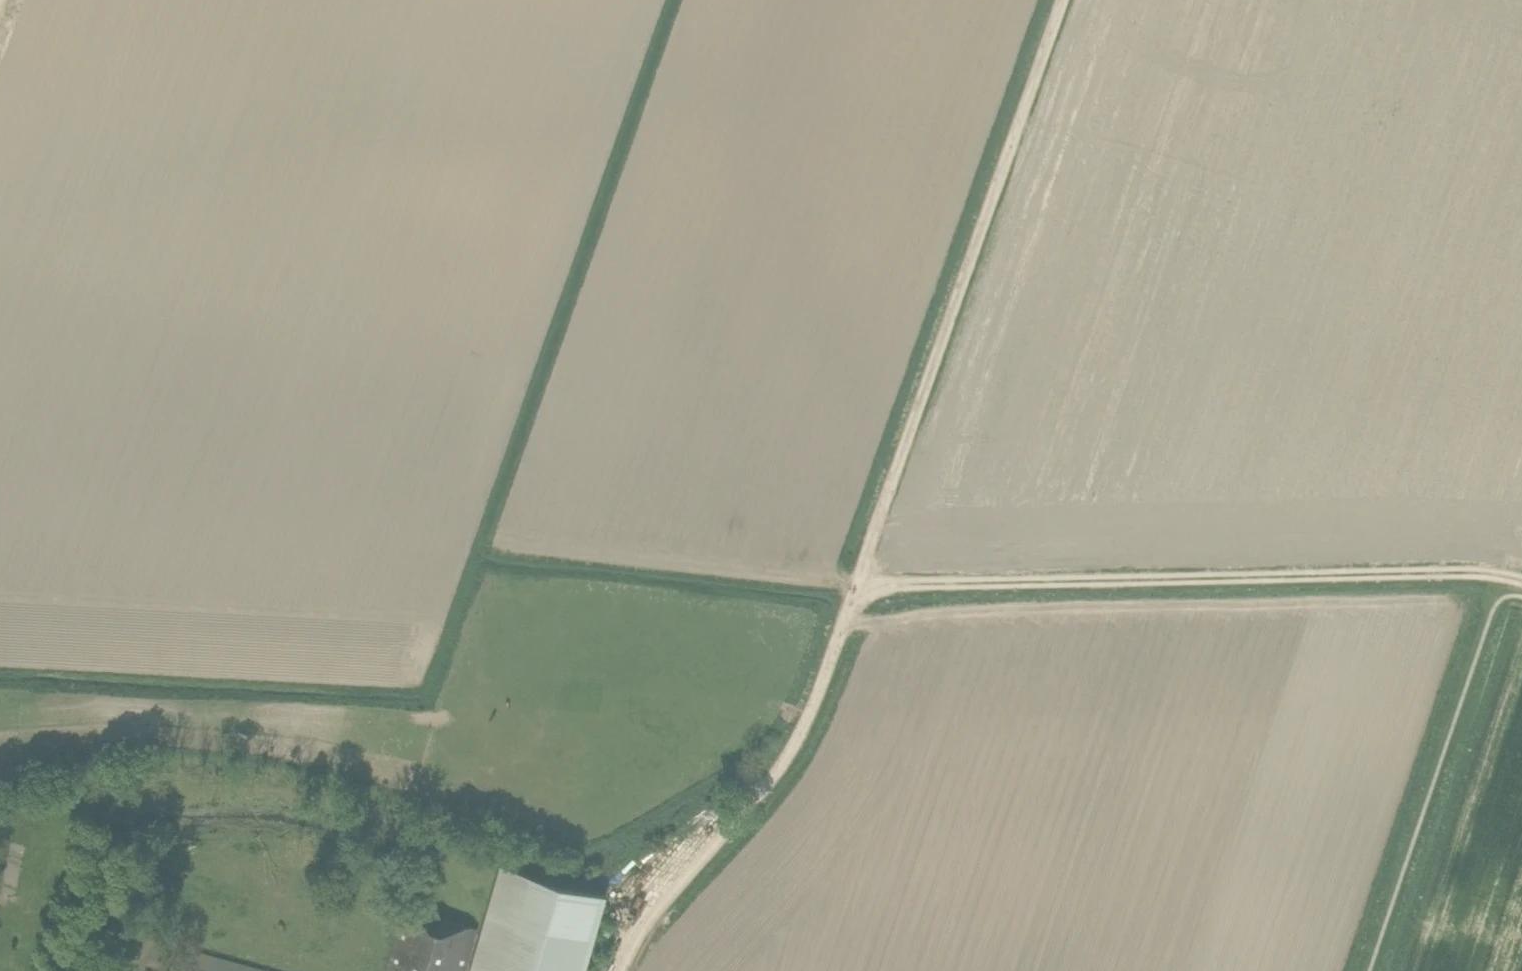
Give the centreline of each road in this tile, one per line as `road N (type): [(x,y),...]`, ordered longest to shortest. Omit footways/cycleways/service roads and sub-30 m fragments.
road 1 (track): [(858,584),(1461,572),(1521,581)]

